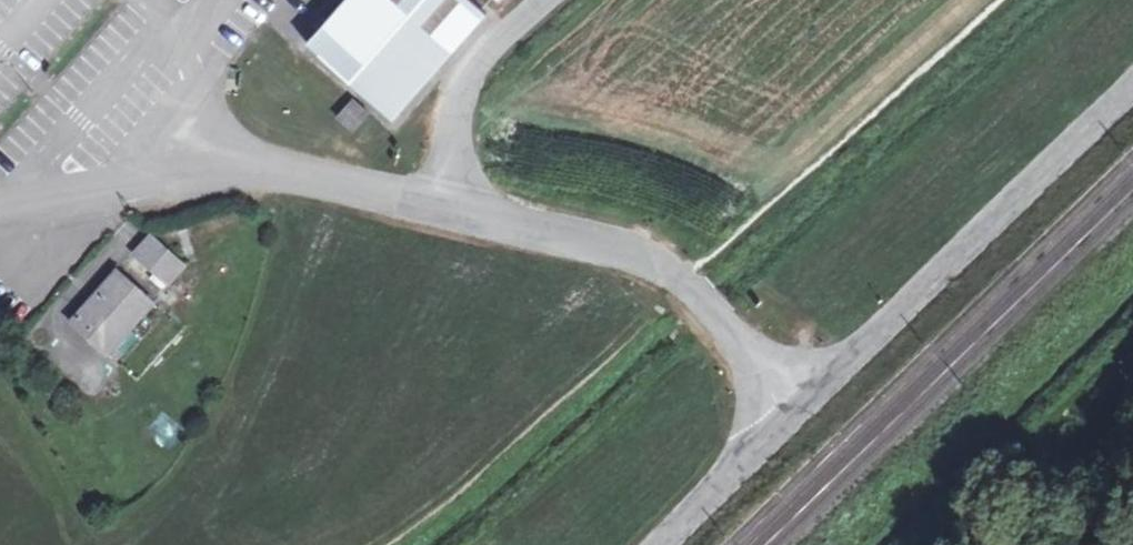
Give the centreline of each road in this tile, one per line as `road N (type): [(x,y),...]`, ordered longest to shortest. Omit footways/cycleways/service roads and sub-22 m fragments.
road 1 (tertiary): [(1132,82),(665,544)]
road 2 (track): [(1132,326),(906,544)]

